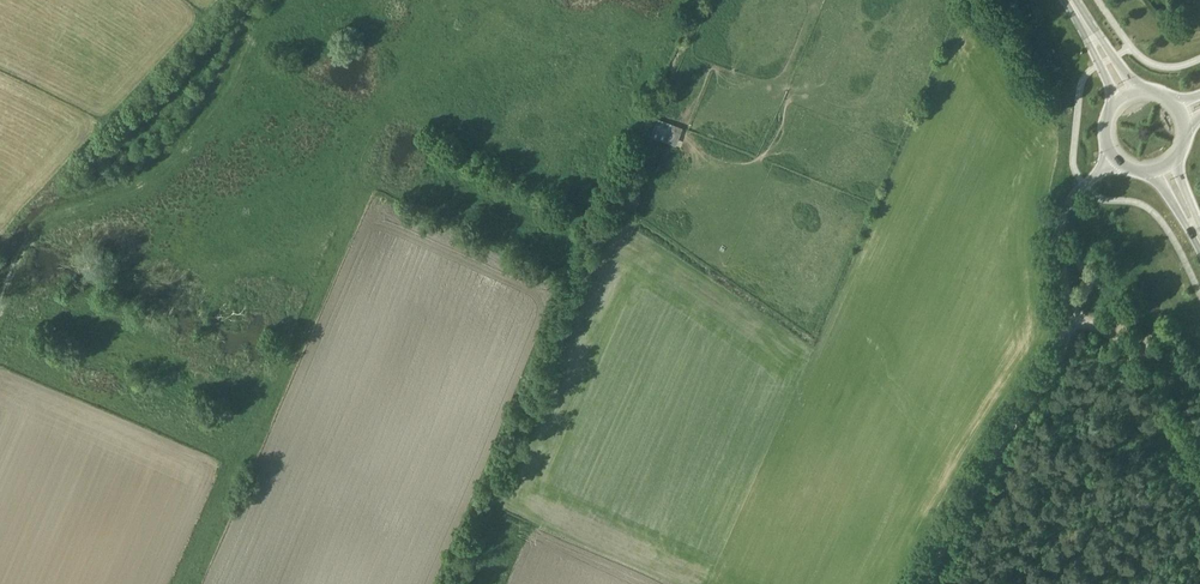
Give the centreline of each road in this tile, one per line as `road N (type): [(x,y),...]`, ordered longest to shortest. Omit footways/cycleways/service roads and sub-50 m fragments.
road 1 (unclassified): [(914,583),(1067,316),(1055,260),(1059,226),(1115,158)]

